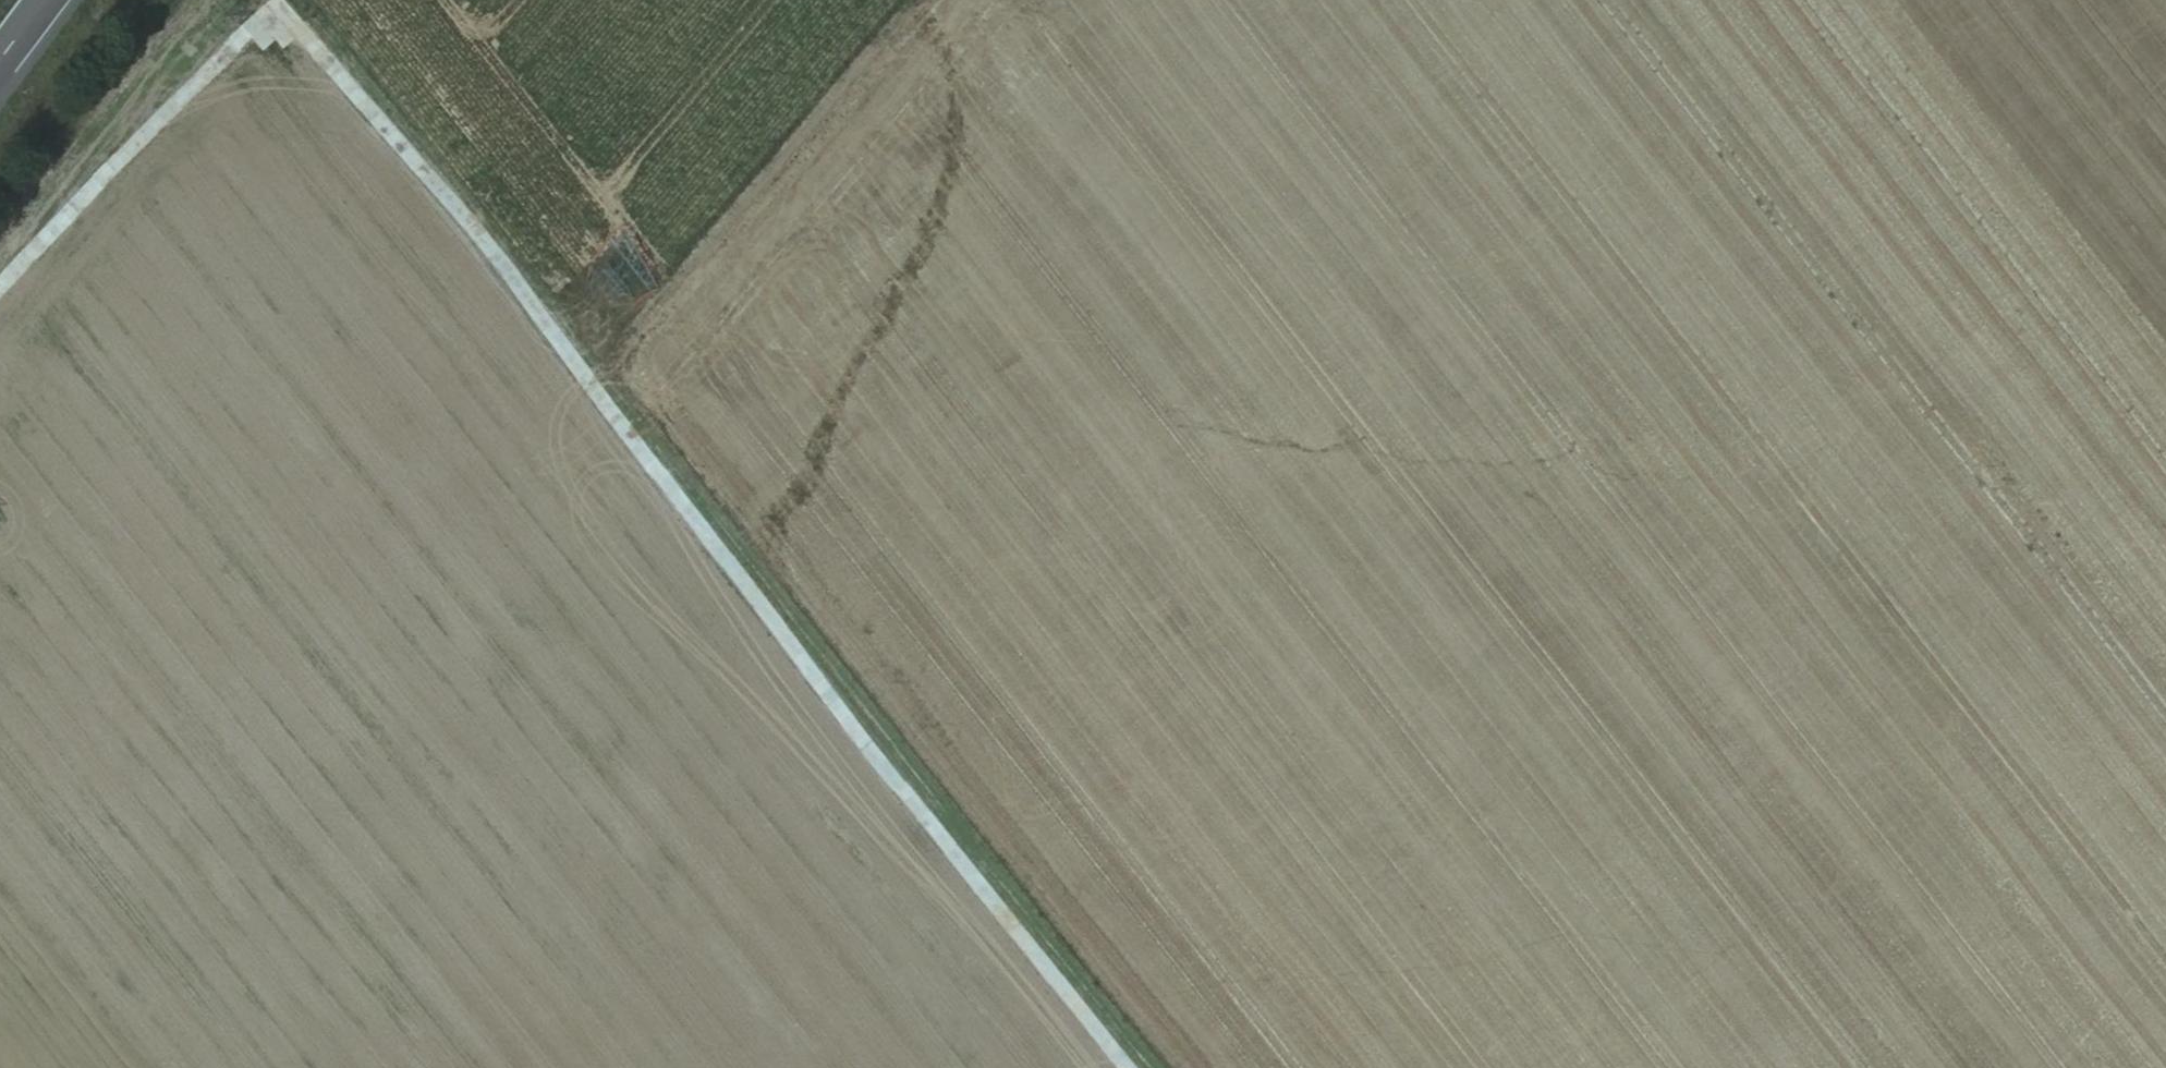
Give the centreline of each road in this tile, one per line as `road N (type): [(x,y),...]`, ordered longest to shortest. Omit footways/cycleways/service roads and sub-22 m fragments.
road 1 (track): [(1121,1067),(269,6),(0,291)]

